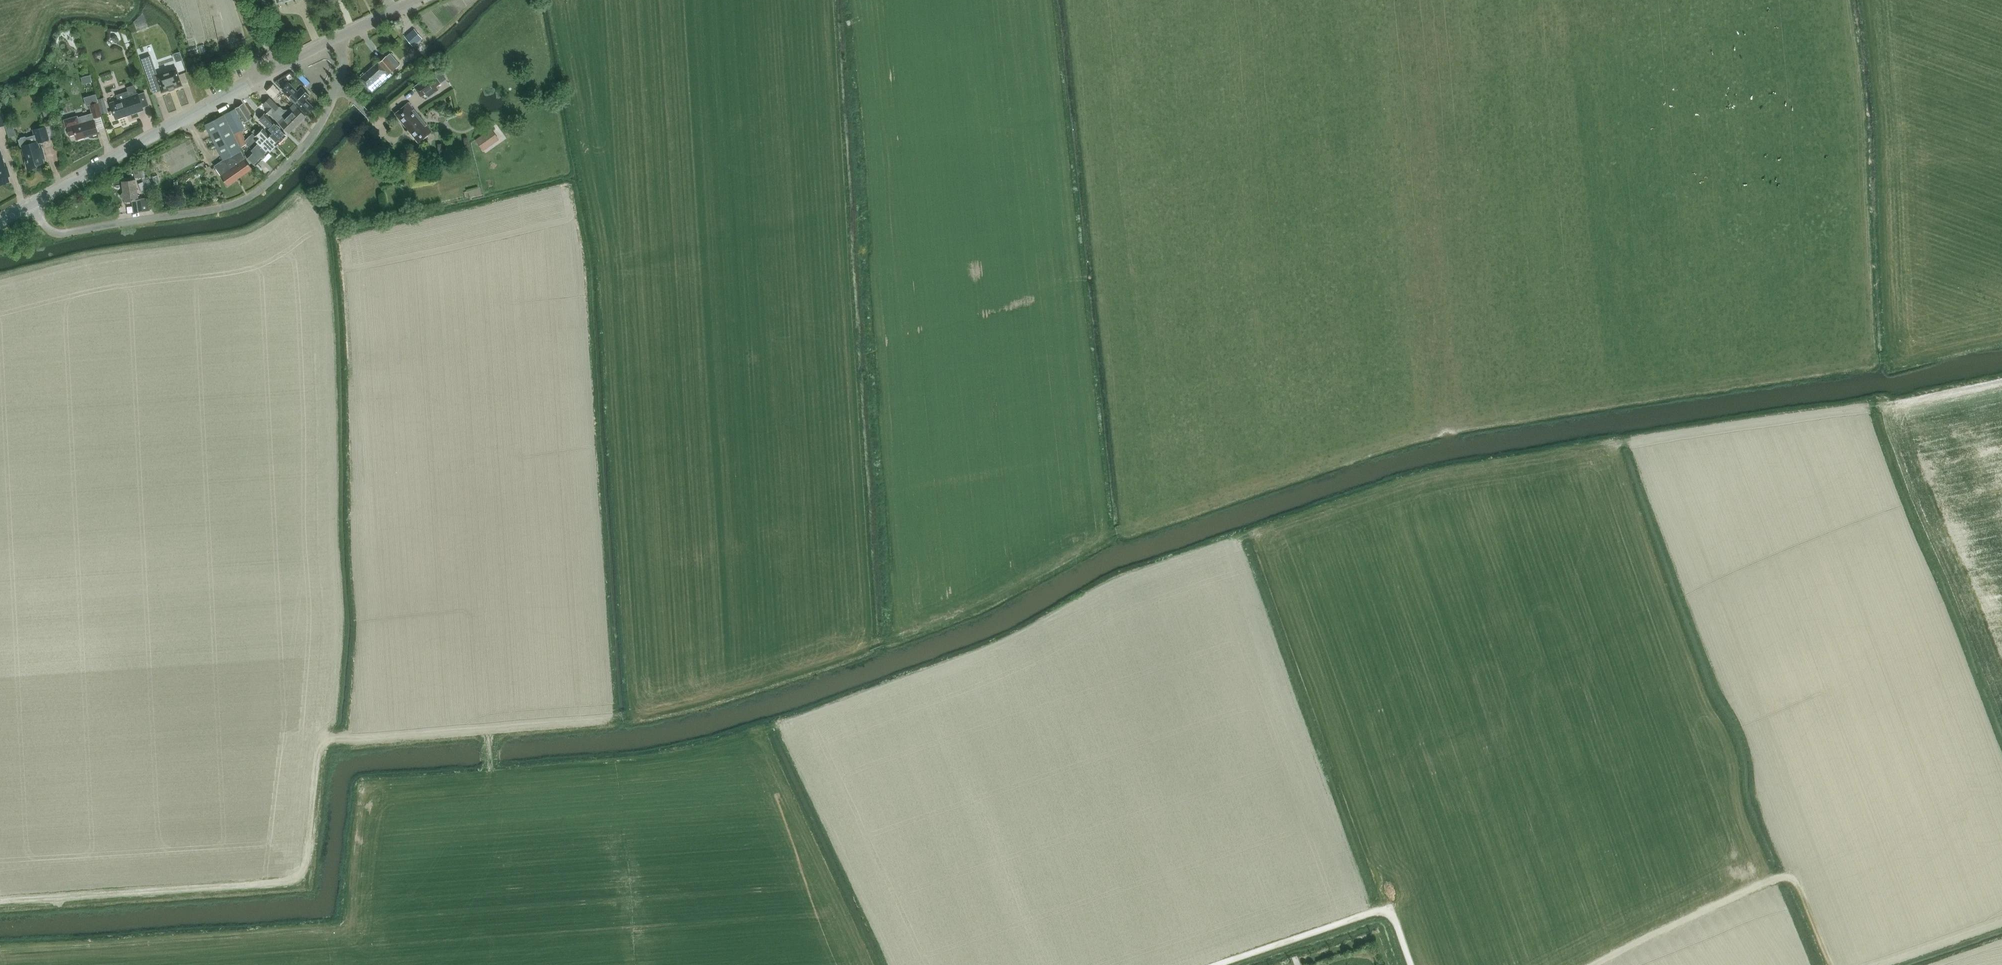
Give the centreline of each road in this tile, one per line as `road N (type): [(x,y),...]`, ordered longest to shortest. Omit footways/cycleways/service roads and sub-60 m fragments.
road 1 (residential): [(30,205),(50,229),(66,233),(243,201),(318,128),(344,65),(339,37)]
road 2 (tertiary): [(30,205),(280,66)]
road 3 (track): [(1216,964),(1383,911),(1395,920),(1411,964)]

